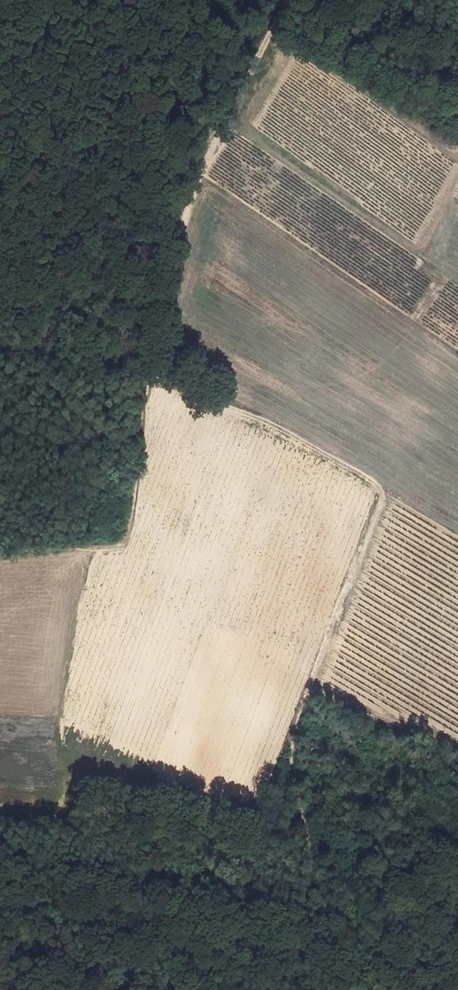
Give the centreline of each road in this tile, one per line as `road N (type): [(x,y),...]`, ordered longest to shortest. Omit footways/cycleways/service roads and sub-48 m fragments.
road 1 (track): [(287,989),(306,866),(295,781),(312,679),(382,500),(370,480),(173,377),(151,347)]
road 2 (track): [(286,0),(167,266),(135,540),(0,554)]
road 3 (track): [(312,679),(457,745)]

